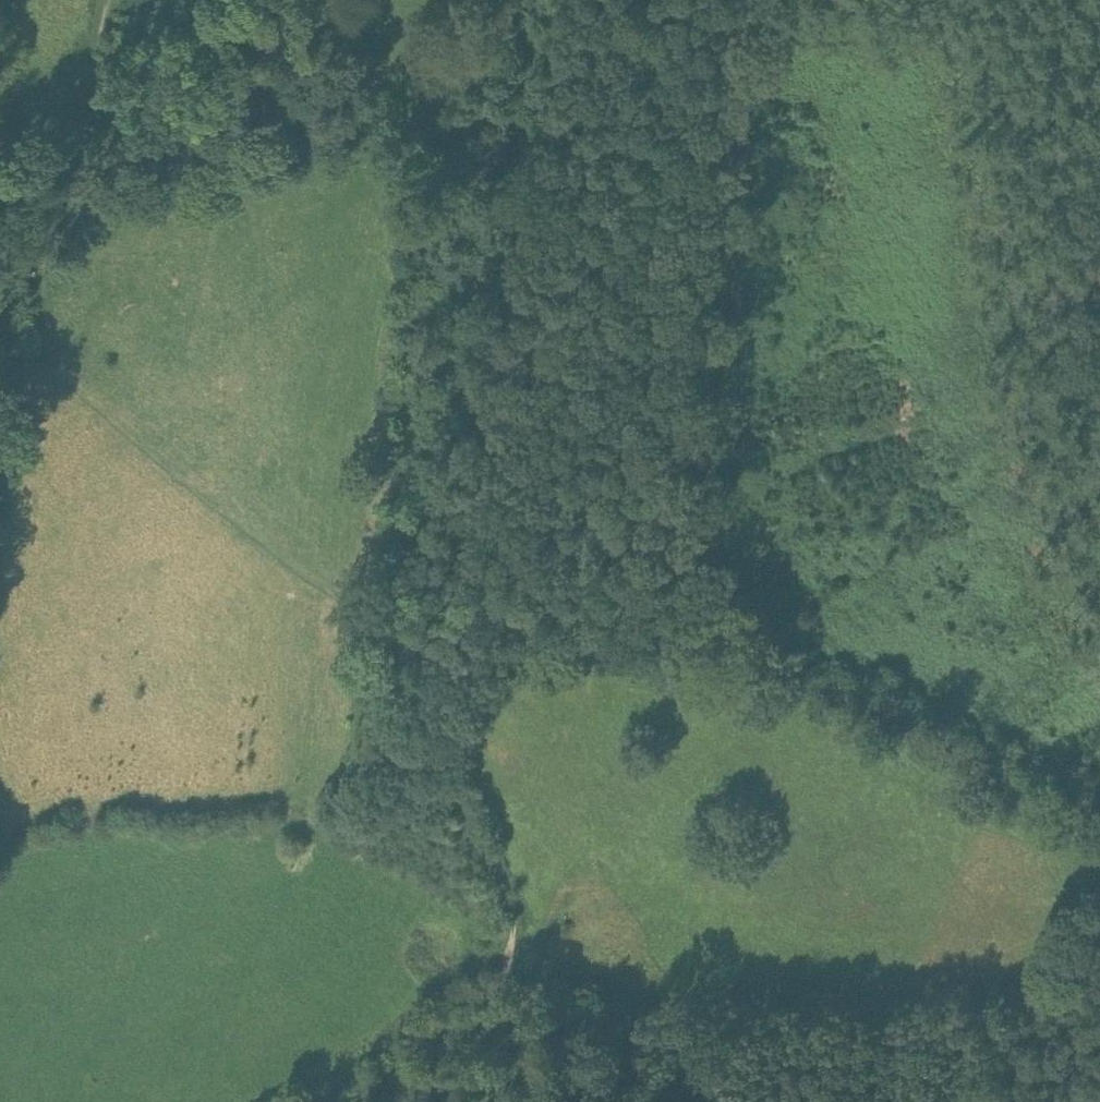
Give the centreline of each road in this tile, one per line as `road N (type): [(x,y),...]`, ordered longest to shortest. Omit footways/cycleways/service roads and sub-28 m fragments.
road 1 (track): [(1099,820),(903,716),(714,654),(562,633),(524,645),(486,671)]
road 2 (track): [(486,671),(467,701),(461,761),(475,818),(511,901),(512,945),(499,986),(420,1101)]

